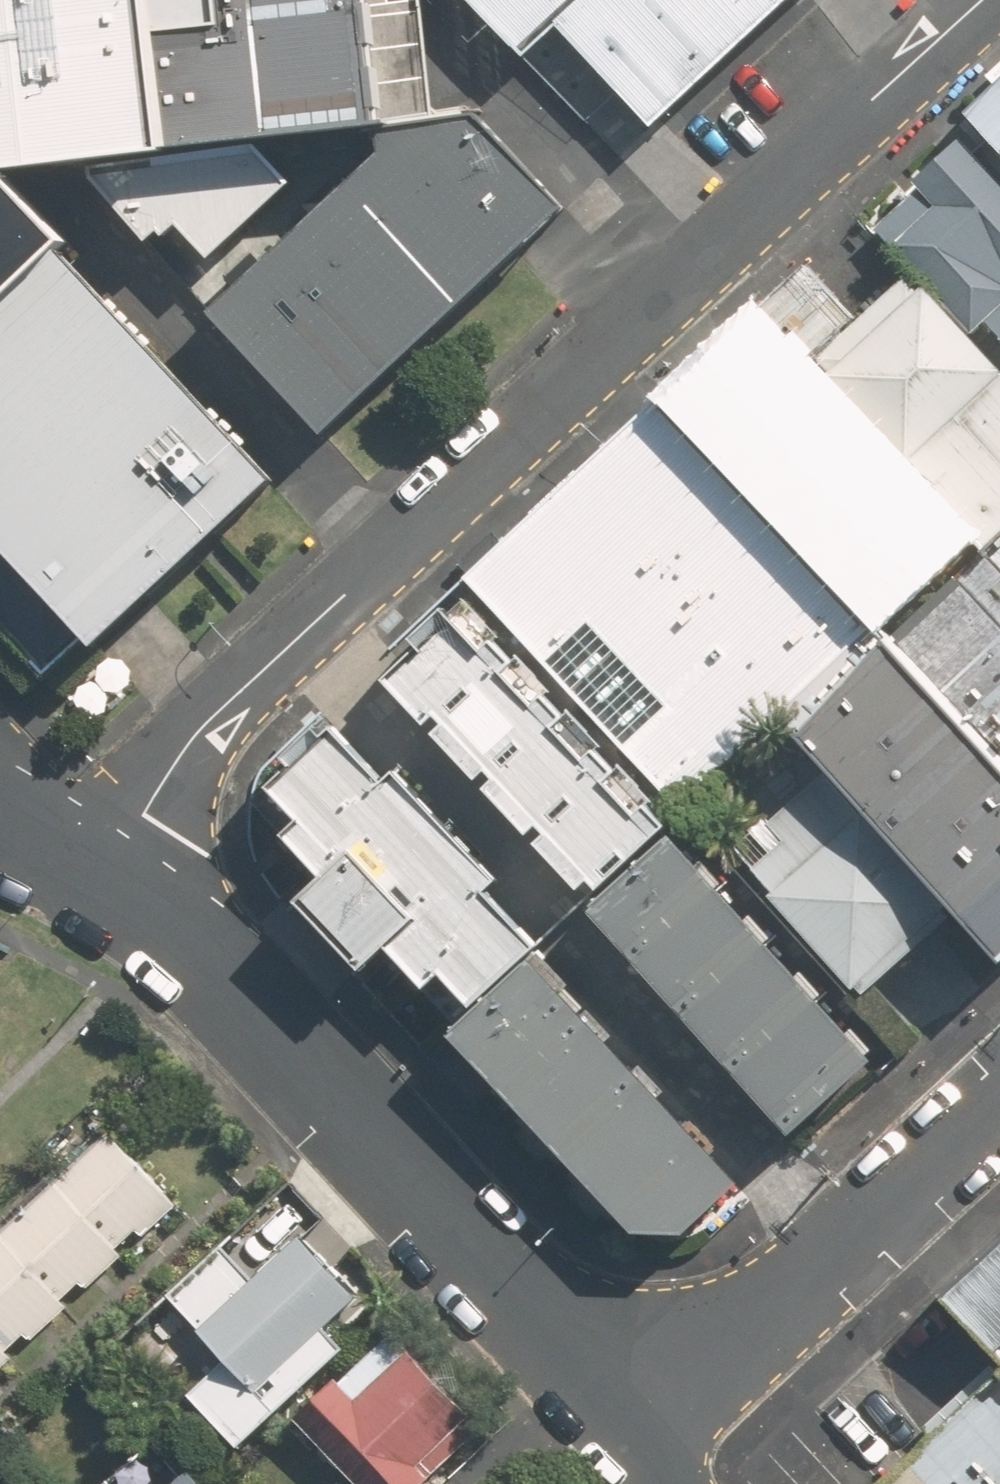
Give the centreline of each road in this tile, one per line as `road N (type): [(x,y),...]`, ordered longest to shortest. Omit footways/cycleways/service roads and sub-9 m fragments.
road 1 (residential): [(124,879),(180,763),(294,630),(983,0)]
road 2 (residential): [(619,1433),(176,925),(124,879)]
road 3 (residential): [(619,1433),(999,1085)]
road 4 (residential): [(124,879),(0,798)]

